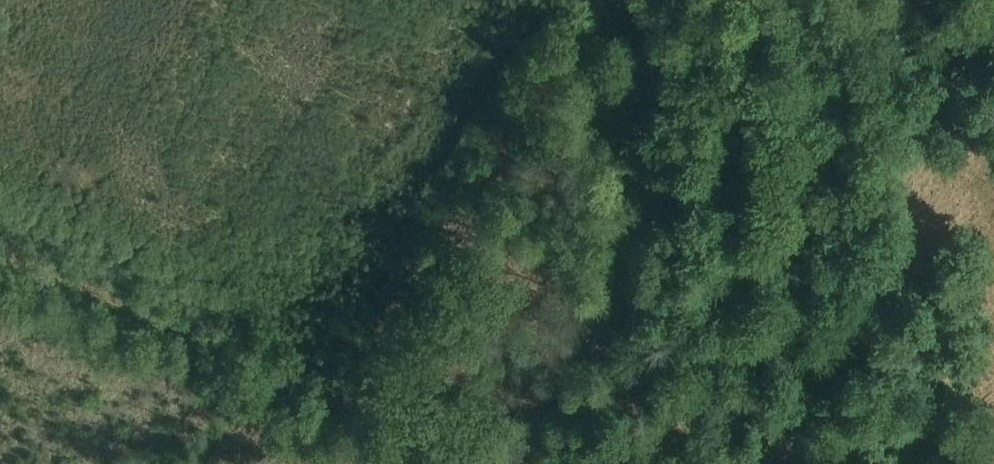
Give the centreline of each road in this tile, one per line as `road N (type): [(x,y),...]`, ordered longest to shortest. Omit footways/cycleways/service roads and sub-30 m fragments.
road 1 (track): [(274,463),(371,363),(595,0)]
road 2 (track): [(340,394),(572,463)]

